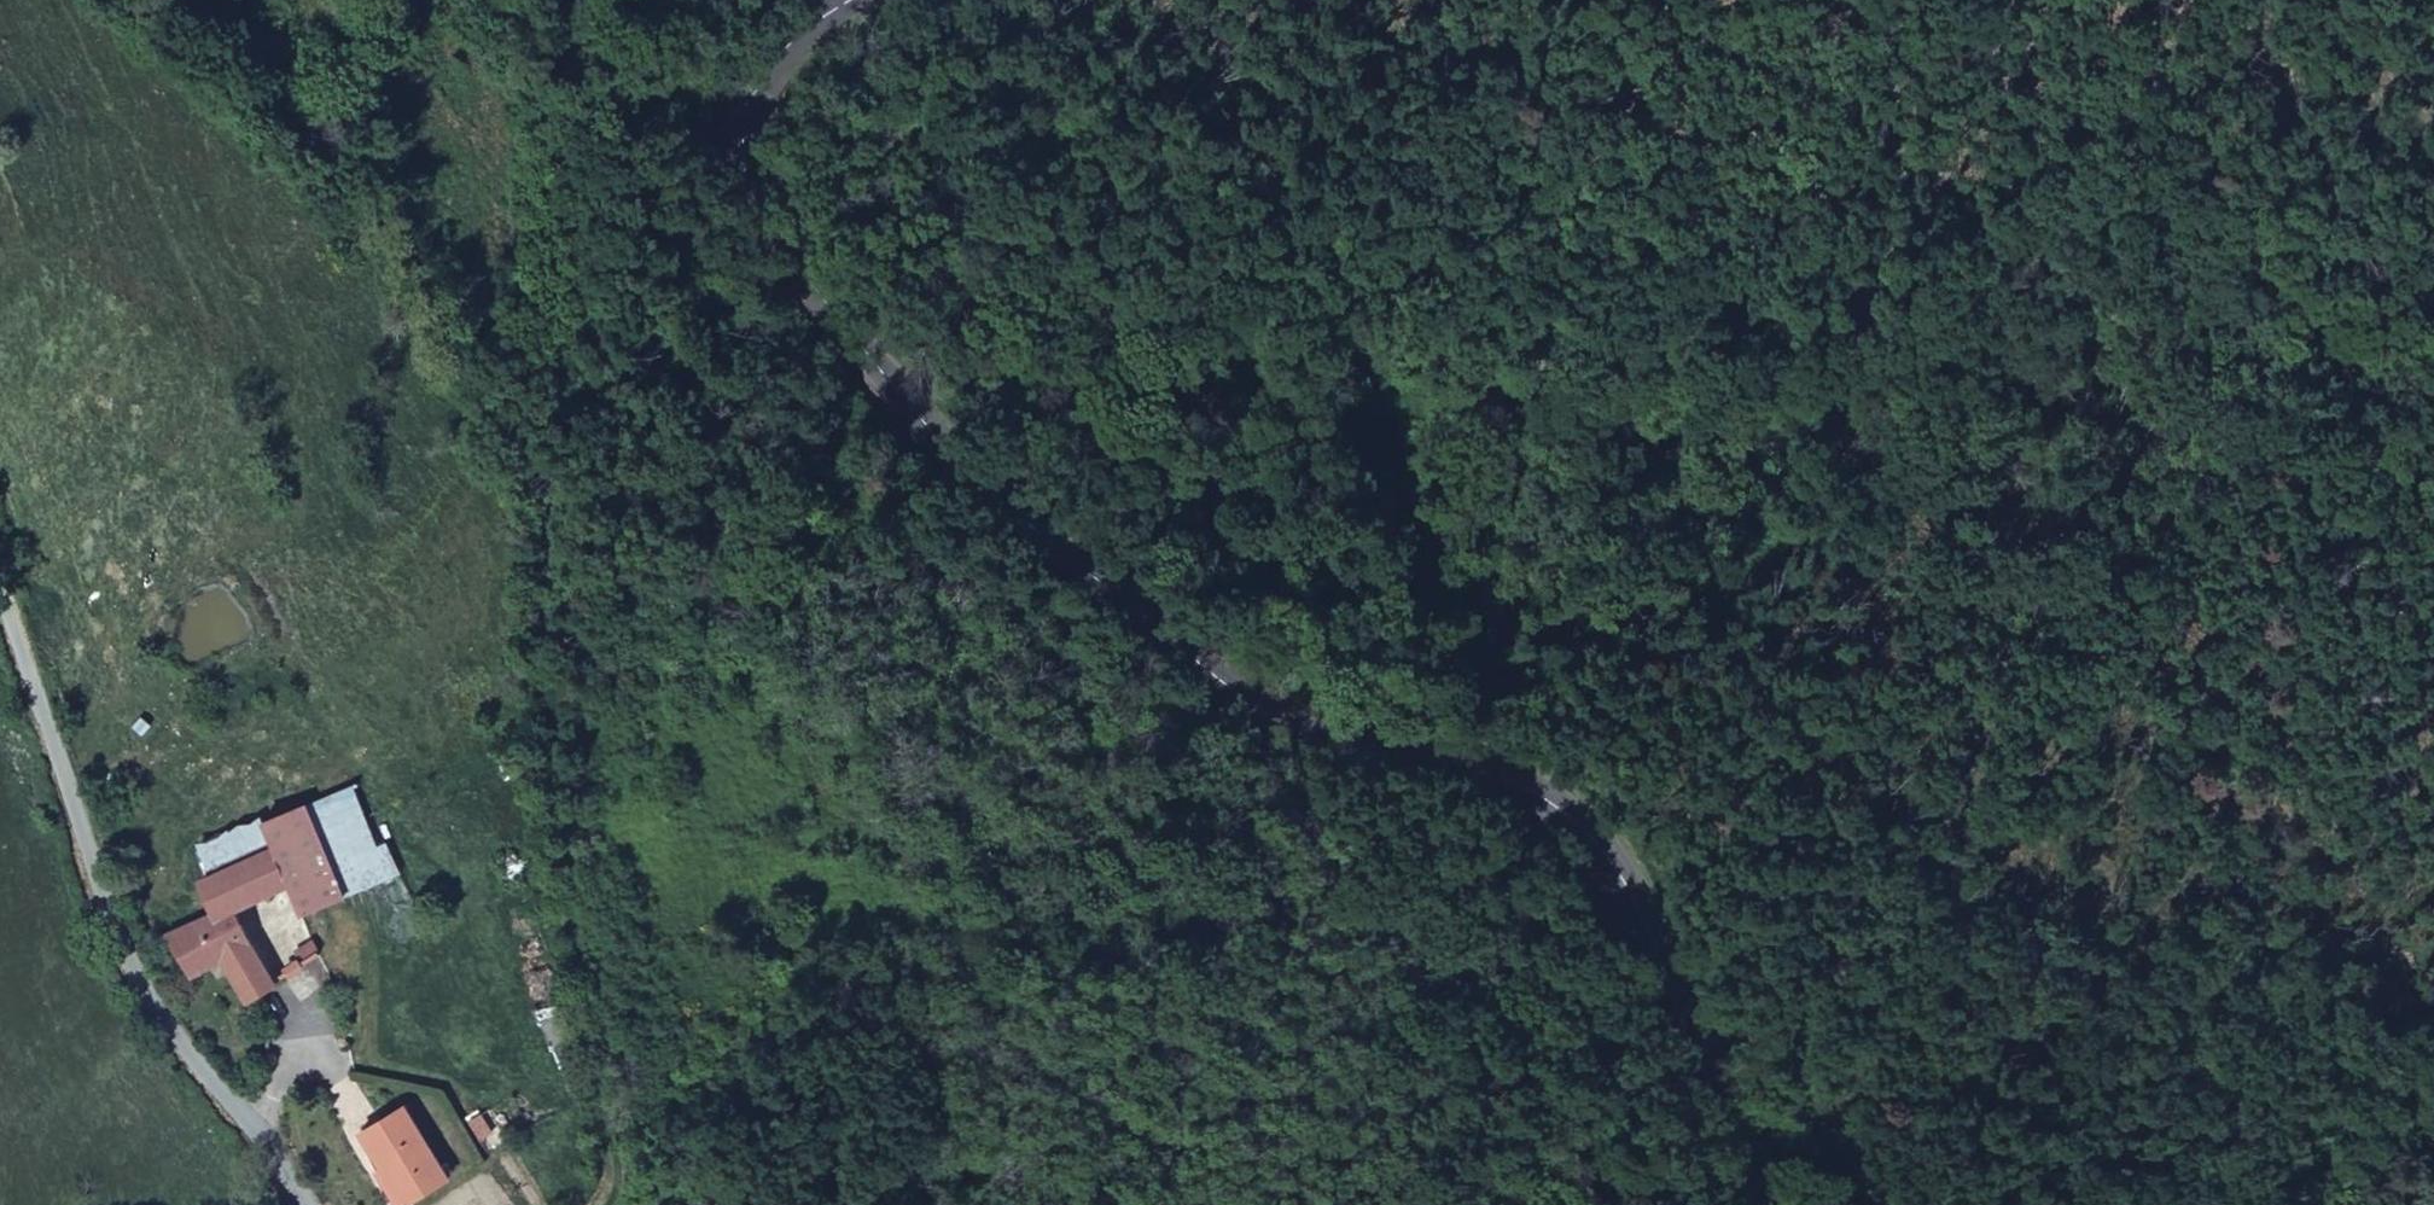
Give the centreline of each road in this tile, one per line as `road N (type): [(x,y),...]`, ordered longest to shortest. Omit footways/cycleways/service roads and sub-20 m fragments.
road 1 (secondary): [(1781,1204),(1624,871),(1579,821),(1510,776),(1320,737),(1217,671),(975,470),(770,209),(745,170),(736,124),(750,89),(786,45),(856,0)]
road 2 (unclassified): [(303,1204),(136,969),(0,591)]

